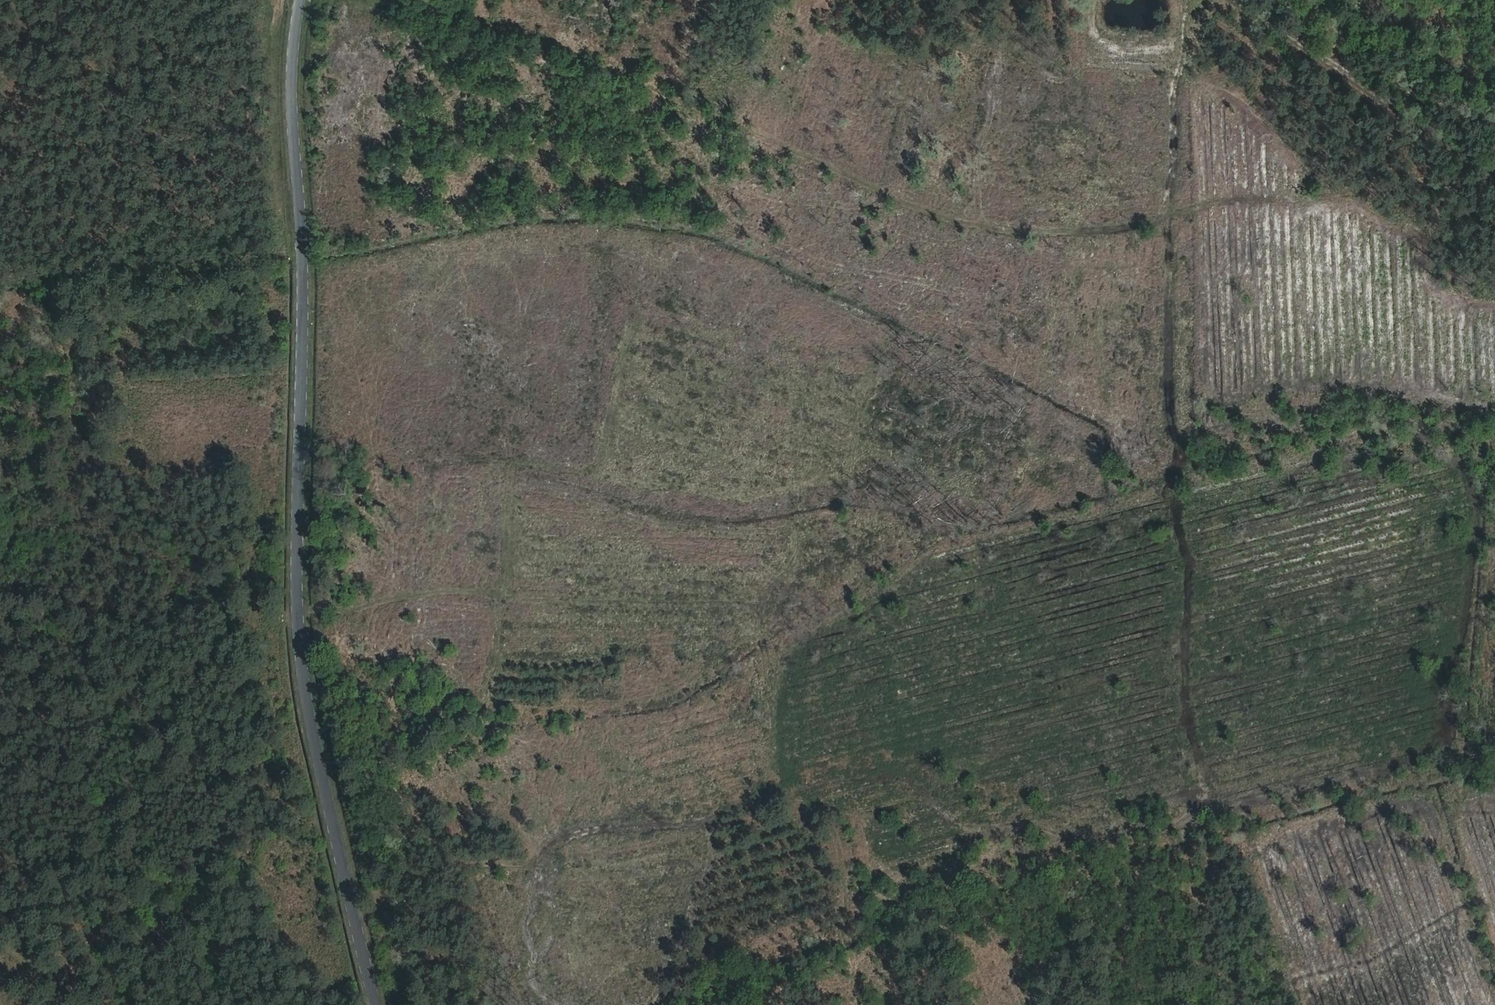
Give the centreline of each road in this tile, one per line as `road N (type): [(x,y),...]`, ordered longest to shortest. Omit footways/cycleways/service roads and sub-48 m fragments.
road 1 (tertiary): [(380,1004),(327,783),(302,606),(308,311),(295,77),(306,0)]
road 2 (track): [(1231,0),(1494,159)]

